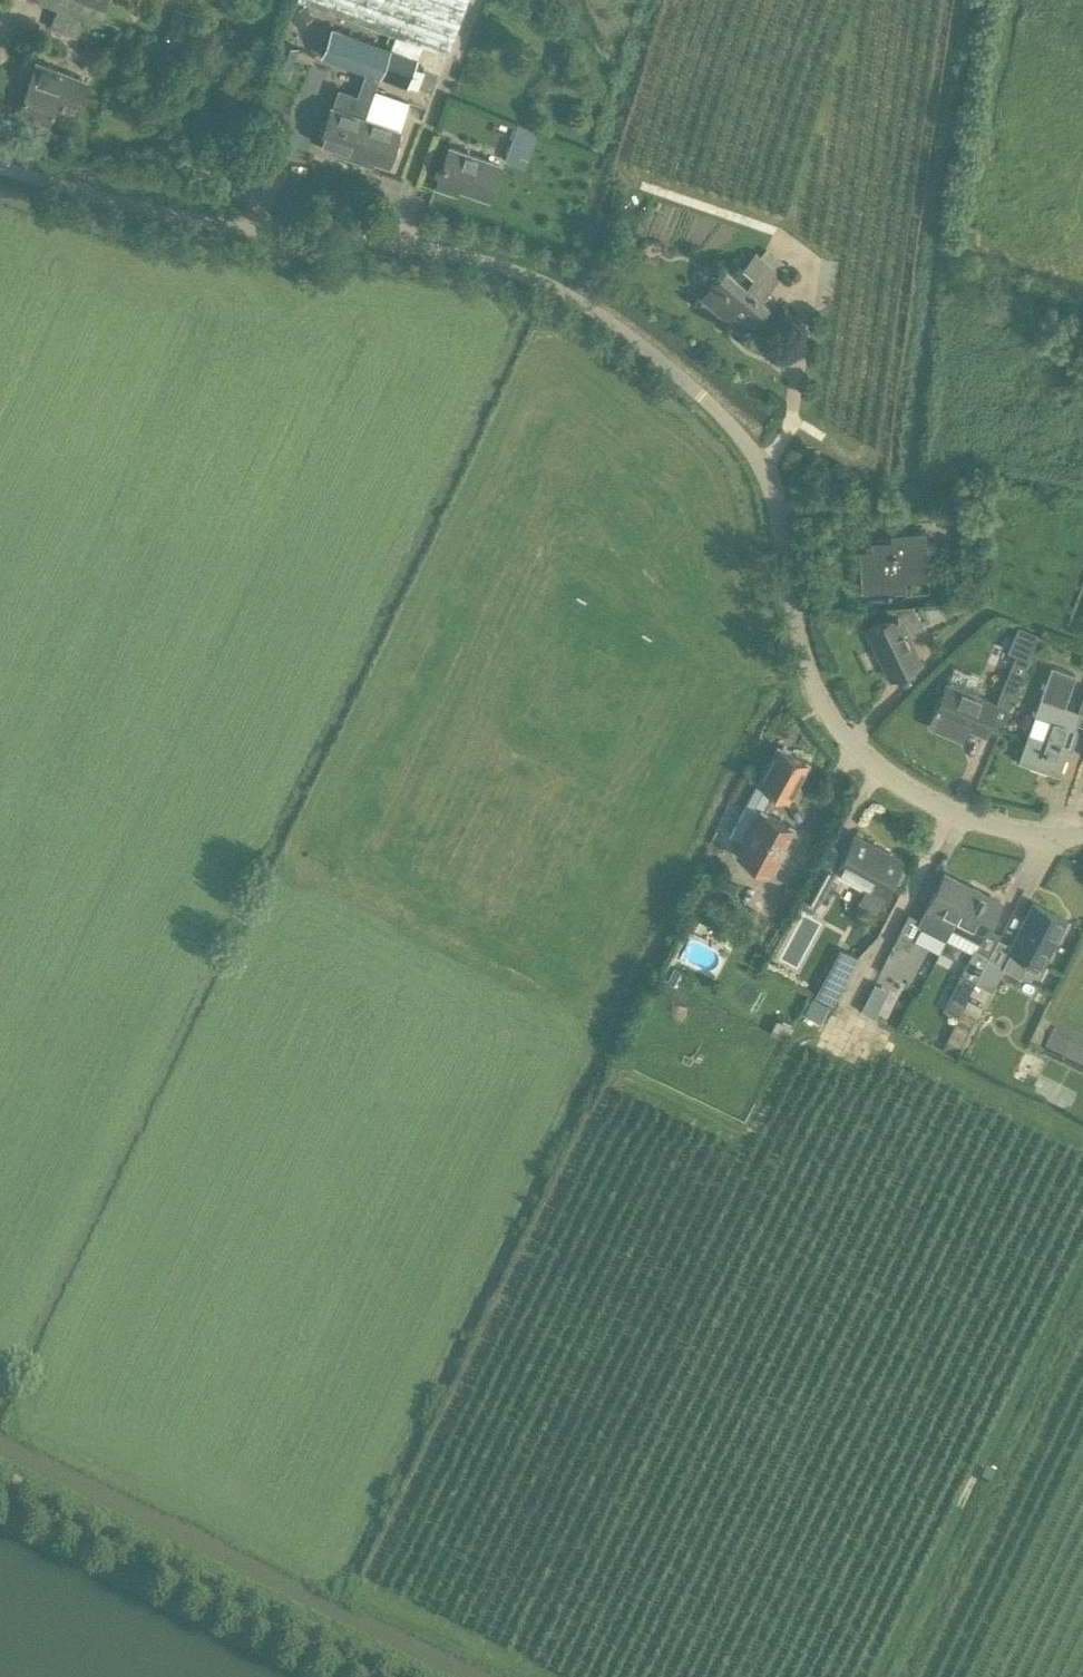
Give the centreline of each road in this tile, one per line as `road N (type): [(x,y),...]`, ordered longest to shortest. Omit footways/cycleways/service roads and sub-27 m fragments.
road 1 (unclassified): [(701,395),(603,310),(535,278),(426,250),(223,222),(0,167)]
road 2 (residential): [(1082,839),(984,827),(900,787),(838,725),(808,668),(764,471),(701,395)]
road 3 (track): [(0,1472),(421,1676)]

